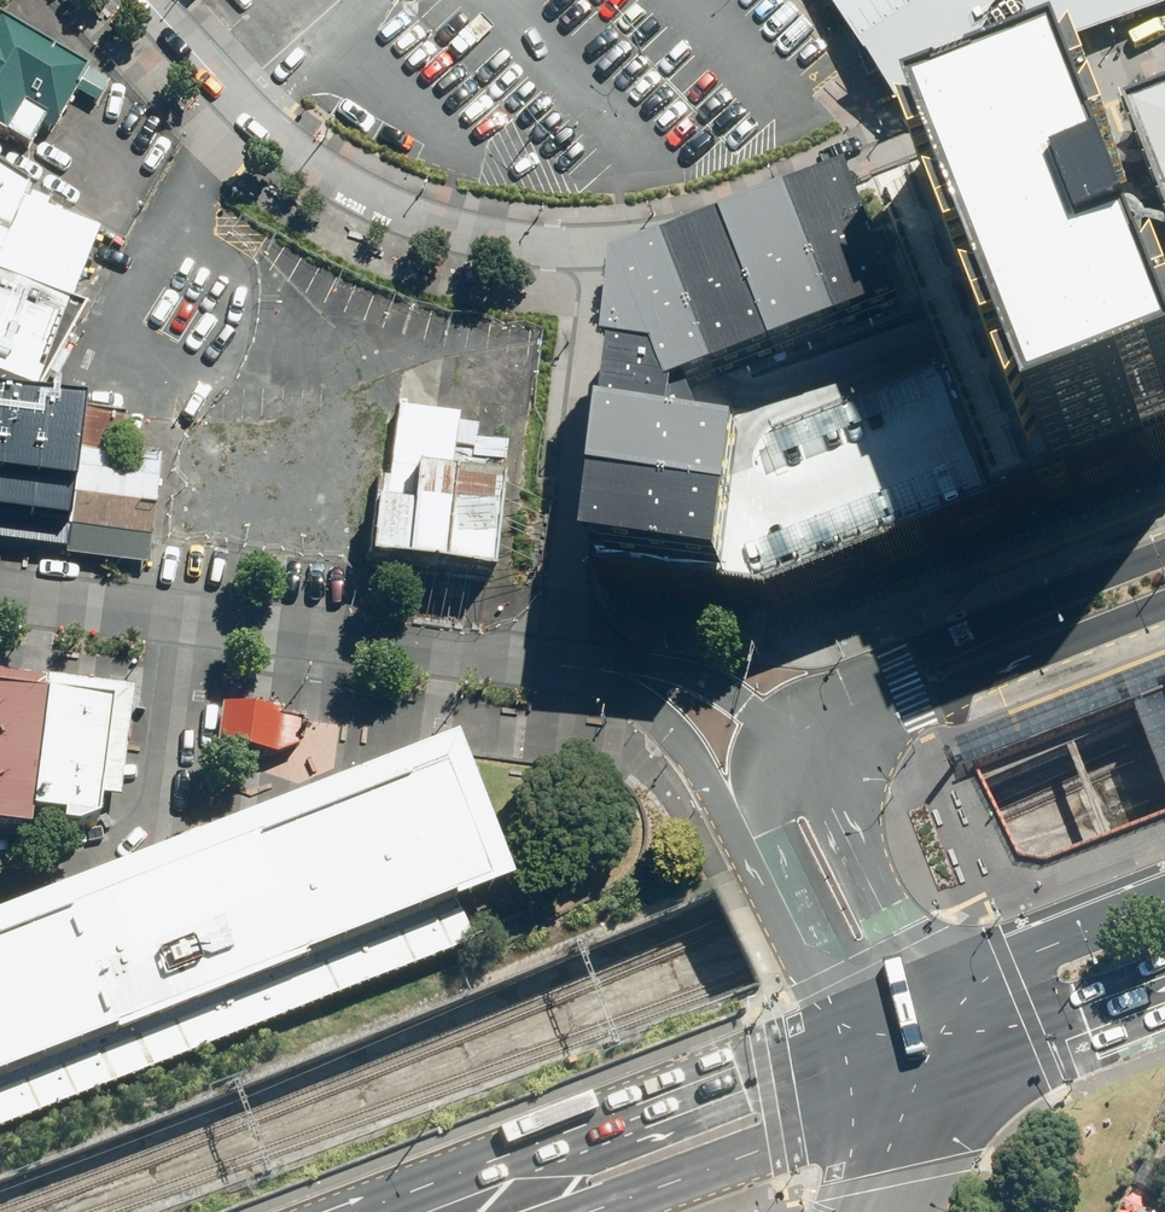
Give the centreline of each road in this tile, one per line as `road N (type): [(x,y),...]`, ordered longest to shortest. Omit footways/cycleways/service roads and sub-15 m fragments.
road 1 (residential): [(620,247),(677,240),(1164,53)]
road 2 (residential): [(555,666),(0,598)]
road 3 (residential): [(608,249),(482,238),(393,210),(336,178),(239,103),(150,0)]
road 4 (primary): [(359,1211),(866,1020)]
road 5 (residential): [(555,666),(608,249)]
road 6 (residential): [(760,719),(810,782),(889,948),(866,1020)]
road 7 (primary): [(887,1098),(587,1211)]
road 8 (primary): [(866,1020),(1164,906)]
road 9 (primary): [(1164,1003),(887,1098)]
road 10 (residential): [(866,1020),(804,967),(734,798)]
road 11 (residential): [(734,798),(665,709),(612,673)]
road 12 (residential): [(612,673),(687,676),(760,719)]

